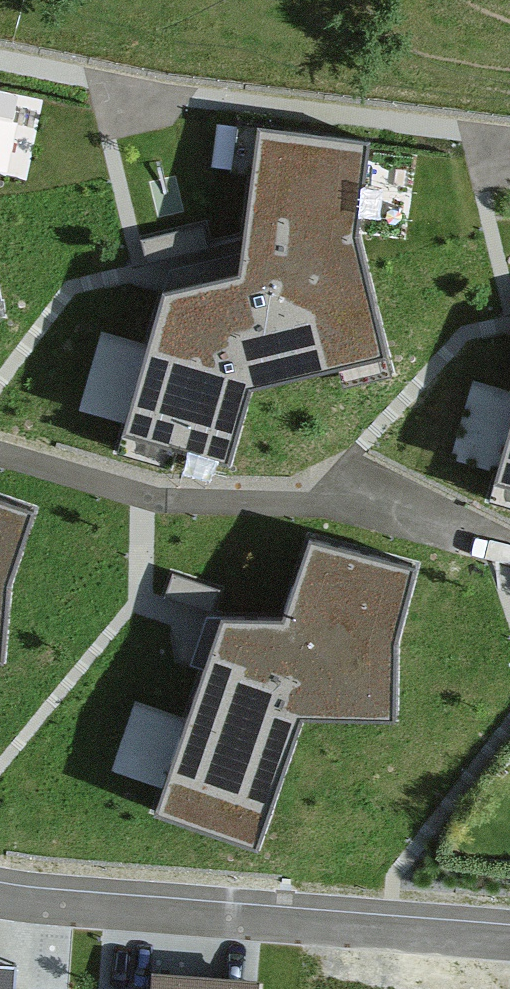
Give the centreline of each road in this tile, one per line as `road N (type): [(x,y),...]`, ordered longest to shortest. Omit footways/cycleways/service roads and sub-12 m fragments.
road 1 (residential): [(0,901),(509,943)]

